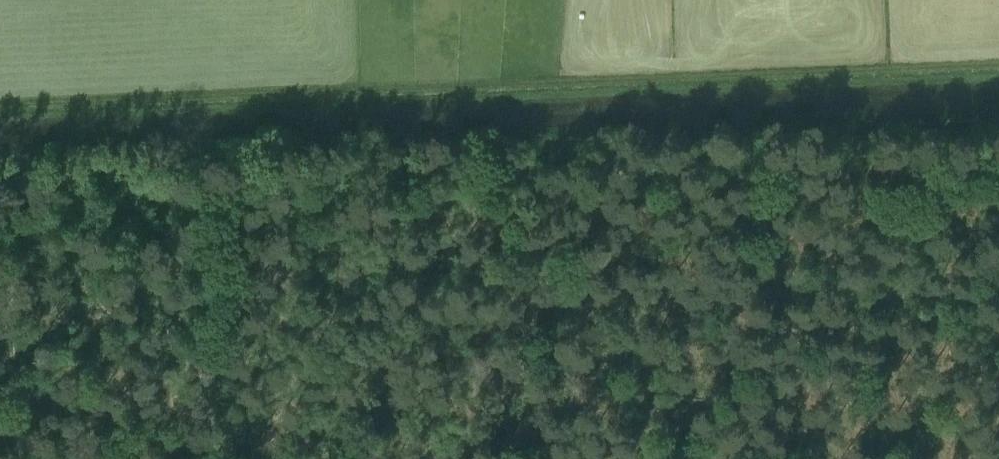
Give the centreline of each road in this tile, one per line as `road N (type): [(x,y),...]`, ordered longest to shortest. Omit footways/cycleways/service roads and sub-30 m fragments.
road 1 (track): [(20,458),(8,169),(183,160),(213,164),(231,183),(239,458)]

